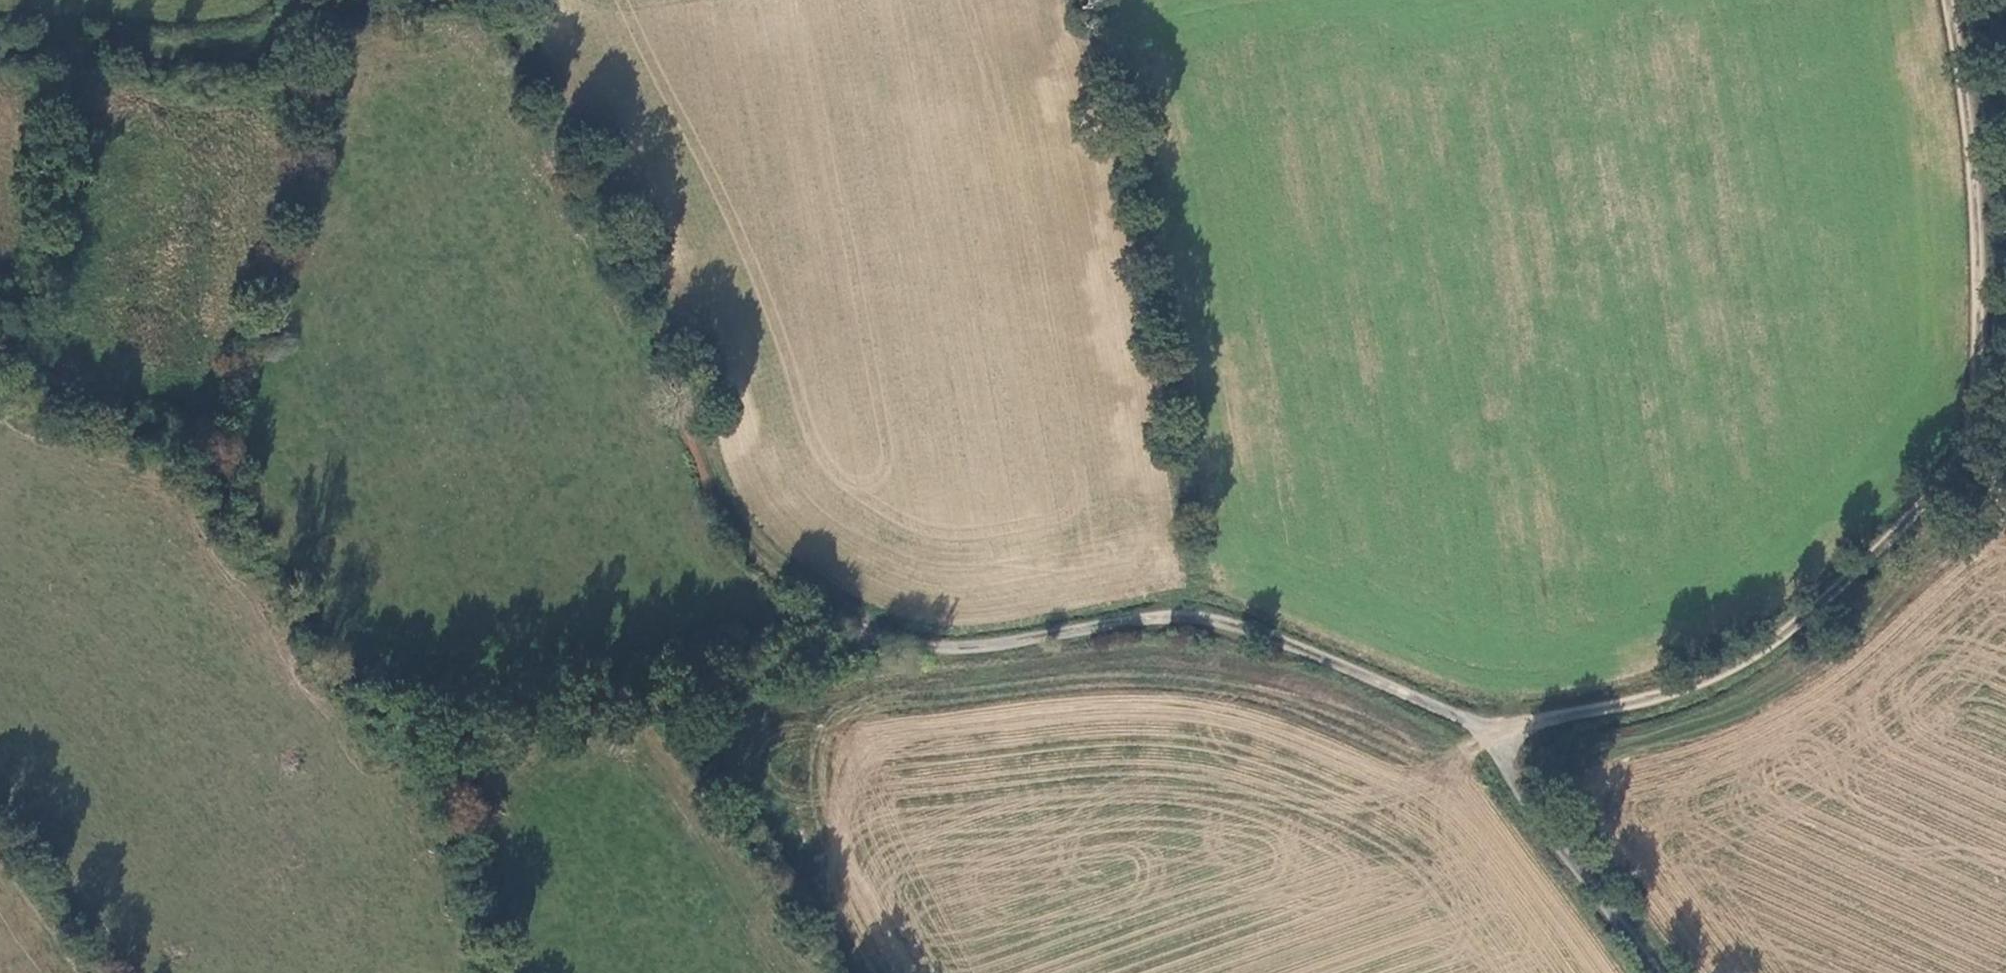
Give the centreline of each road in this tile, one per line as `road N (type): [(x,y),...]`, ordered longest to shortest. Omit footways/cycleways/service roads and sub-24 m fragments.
road 1 (track): [(1954,0),(1983,235),(1979,401),(1967,449),(1904,533),(1738,666),(1675,693),(1489,725),(1224,620),(1153,619),(957,649),(882,636)]
road 2 (track): [(882,636),(766,552),(726,503),(706,435),(519,12),(506,0)]
road 3 (track): [(395,0),(333,11),(222,52),(0,50)]
road 4 (unclassified): [(1657,972),(1533,807),(1489,725)]
road 5 (track): [(882,636),(660,693)]

